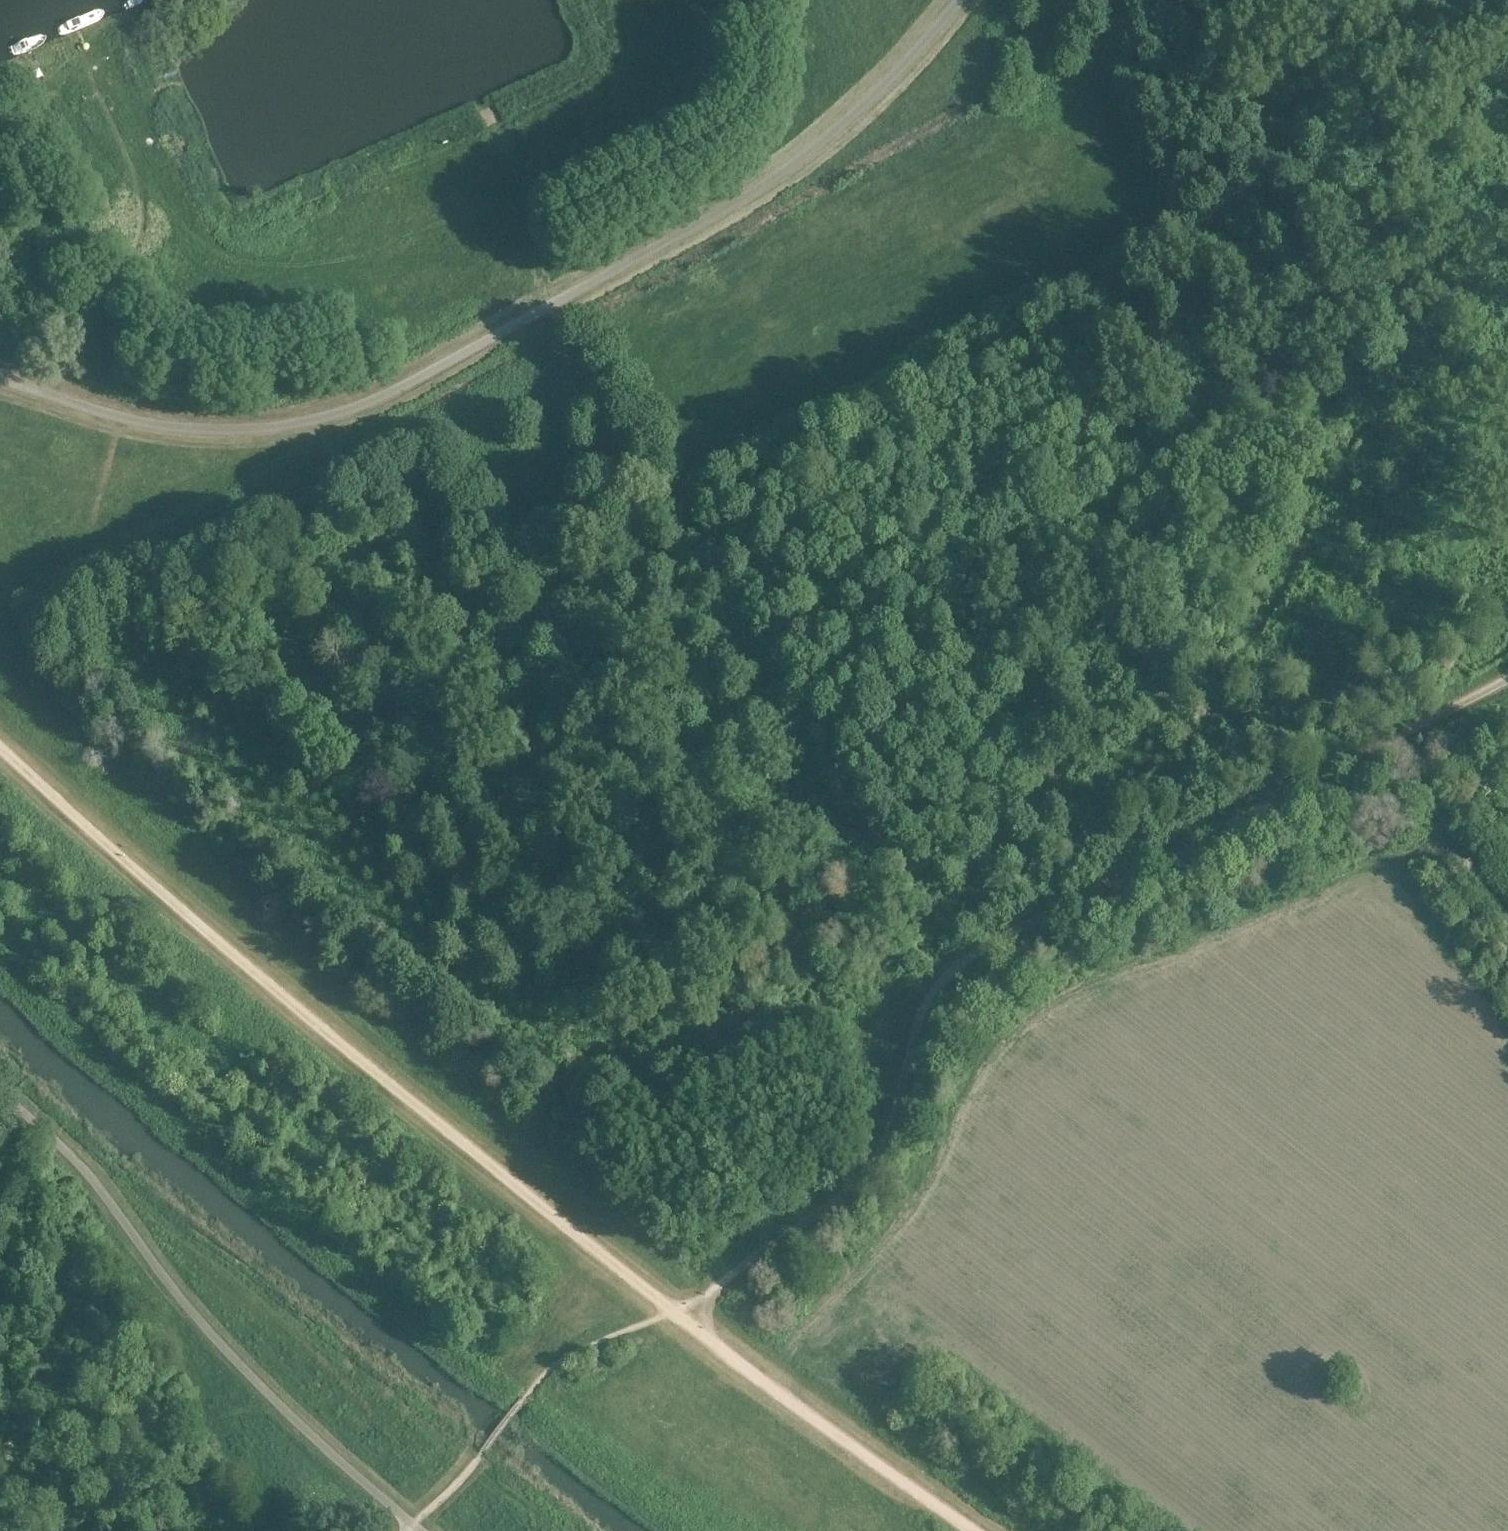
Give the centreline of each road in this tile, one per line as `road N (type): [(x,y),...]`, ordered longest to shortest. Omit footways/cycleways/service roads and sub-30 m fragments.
road 1 (track): [(970,1530),(451,1133),(0,744)]
road 2 (track): [(1507,676),(945,976),(922,1012),(886,1140),(867,1172),(674,1311)]

